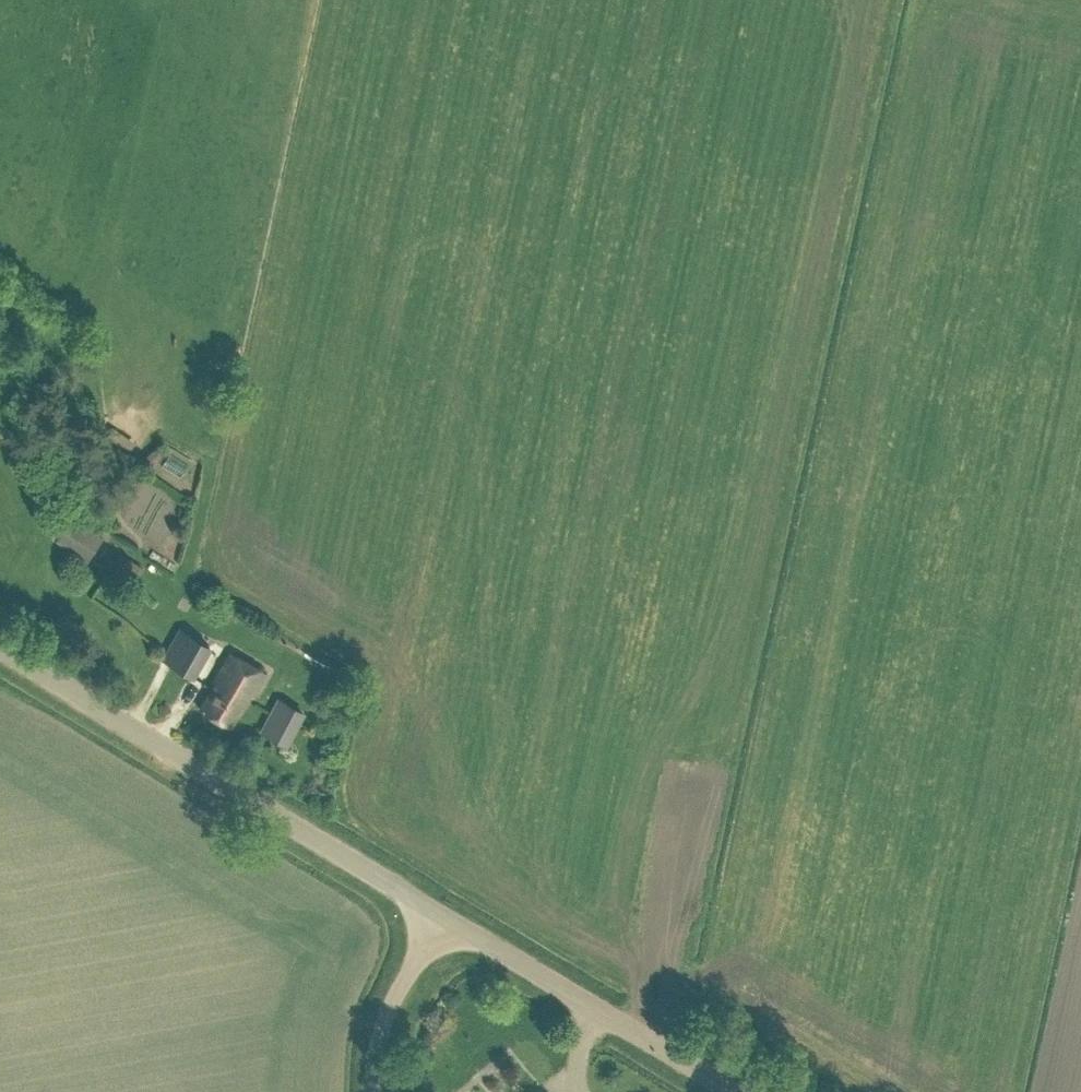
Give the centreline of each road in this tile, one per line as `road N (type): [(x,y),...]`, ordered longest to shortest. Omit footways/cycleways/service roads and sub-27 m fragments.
road 1 (unclassified): [(444,918),(0,649)]
road 2 (unclassified): [(732,1091),(444,918)]
road 3 (unclassified): [(371,1091),(379,1028),(444,918)]

